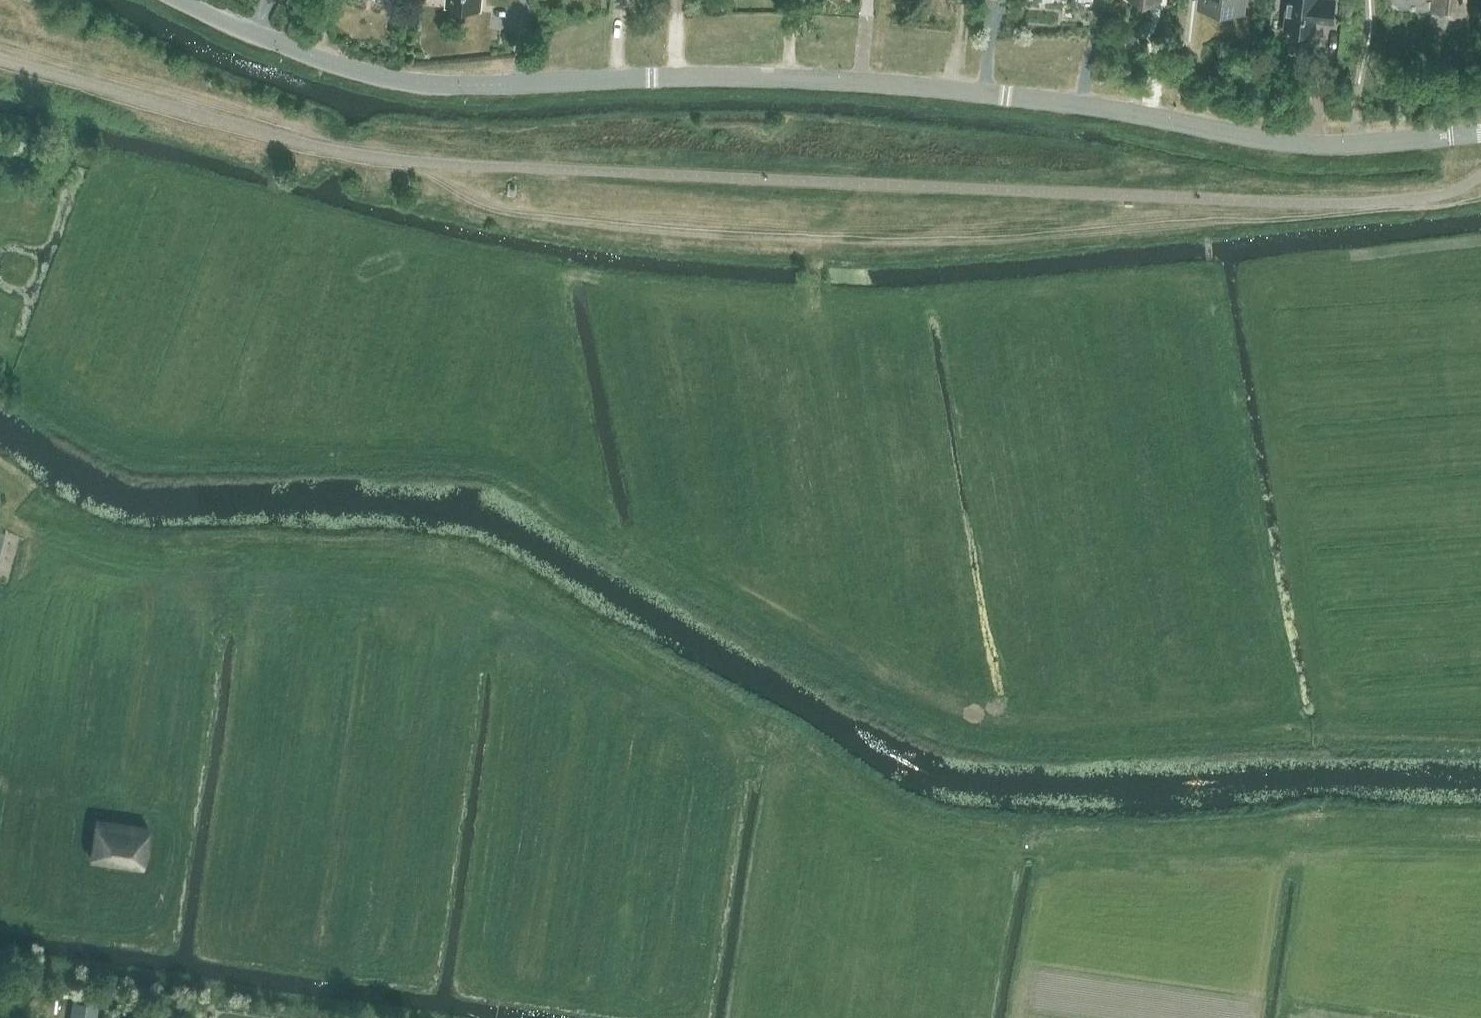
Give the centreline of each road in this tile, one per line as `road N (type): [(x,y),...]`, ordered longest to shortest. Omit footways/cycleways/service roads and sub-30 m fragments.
road 1 (unclassified): [(1480,132),(1288,142),(1102,108),(894,86),(407,81),(268,39),(184,0)]

